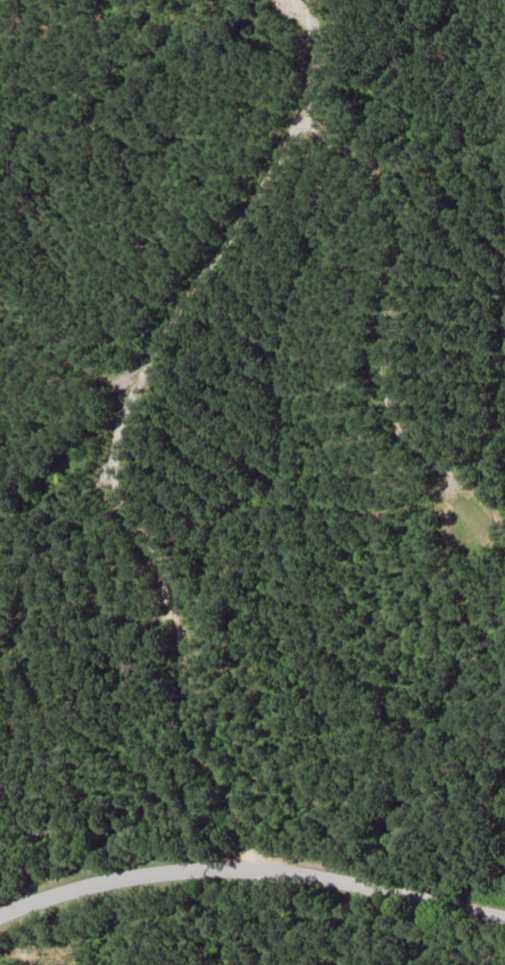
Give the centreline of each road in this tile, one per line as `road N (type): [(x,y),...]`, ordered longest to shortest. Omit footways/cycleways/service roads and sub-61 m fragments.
road 1 (primary): [(0,911),(106,879),(206,865),(307,872),(504,915)]

